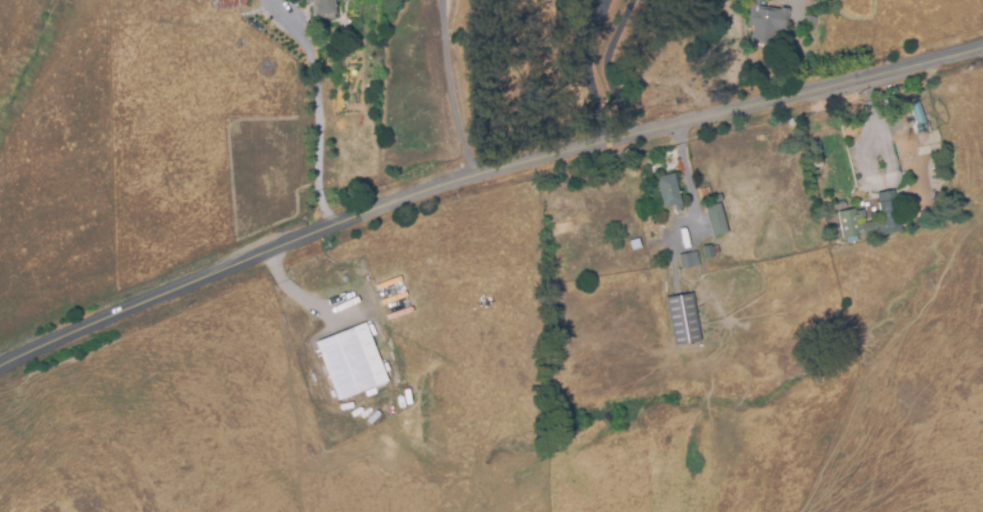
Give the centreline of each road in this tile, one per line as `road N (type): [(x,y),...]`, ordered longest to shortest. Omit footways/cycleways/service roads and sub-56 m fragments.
road 1 (tertiary): [(982,50),(519,165),(347,219),(0,367)]

